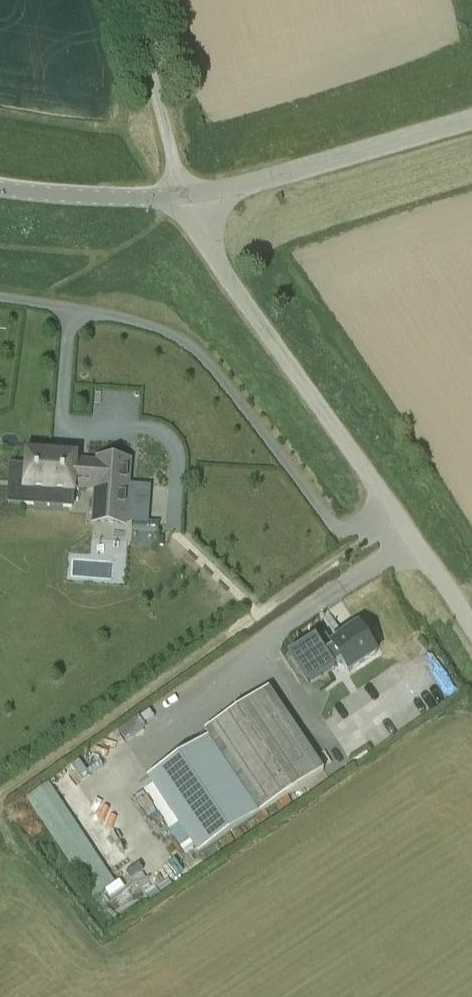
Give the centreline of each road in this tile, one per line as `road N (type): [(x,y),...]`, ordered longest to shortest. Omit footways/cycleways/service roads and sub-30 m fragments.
road 1 (unclassified): [(471,630),(245,303),(187,201)]
road 2 (unclassified): [(471,120),(187,201)]
road 3 (unclassified): [(187,201),(0,188)]

